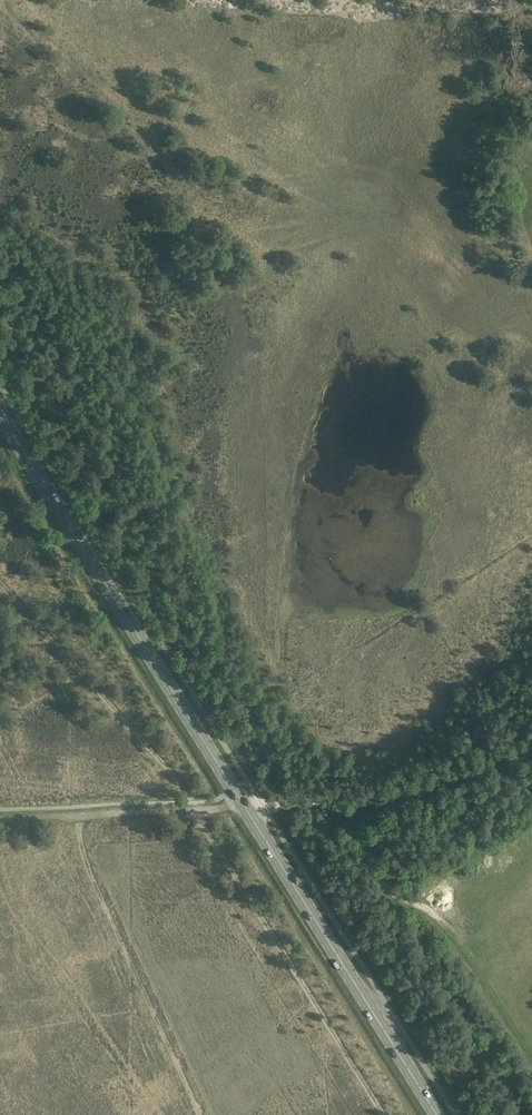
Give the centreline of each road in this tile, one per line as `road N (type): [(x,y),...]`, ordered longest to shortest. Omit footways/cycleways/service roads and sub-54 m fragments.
road 1 (primary): [(248,815),(0,416)]
road 2 (track): [(384,1114),(194,811)]
road 3 (primary): [(434,1114),(248,815)]
road 4 (track): [(199,1114),(98,892),(80,815)]
road 5 (track): [(196,804),(0,585)]
road 6 (track): [(264,808),(402,793),(531,742)]

